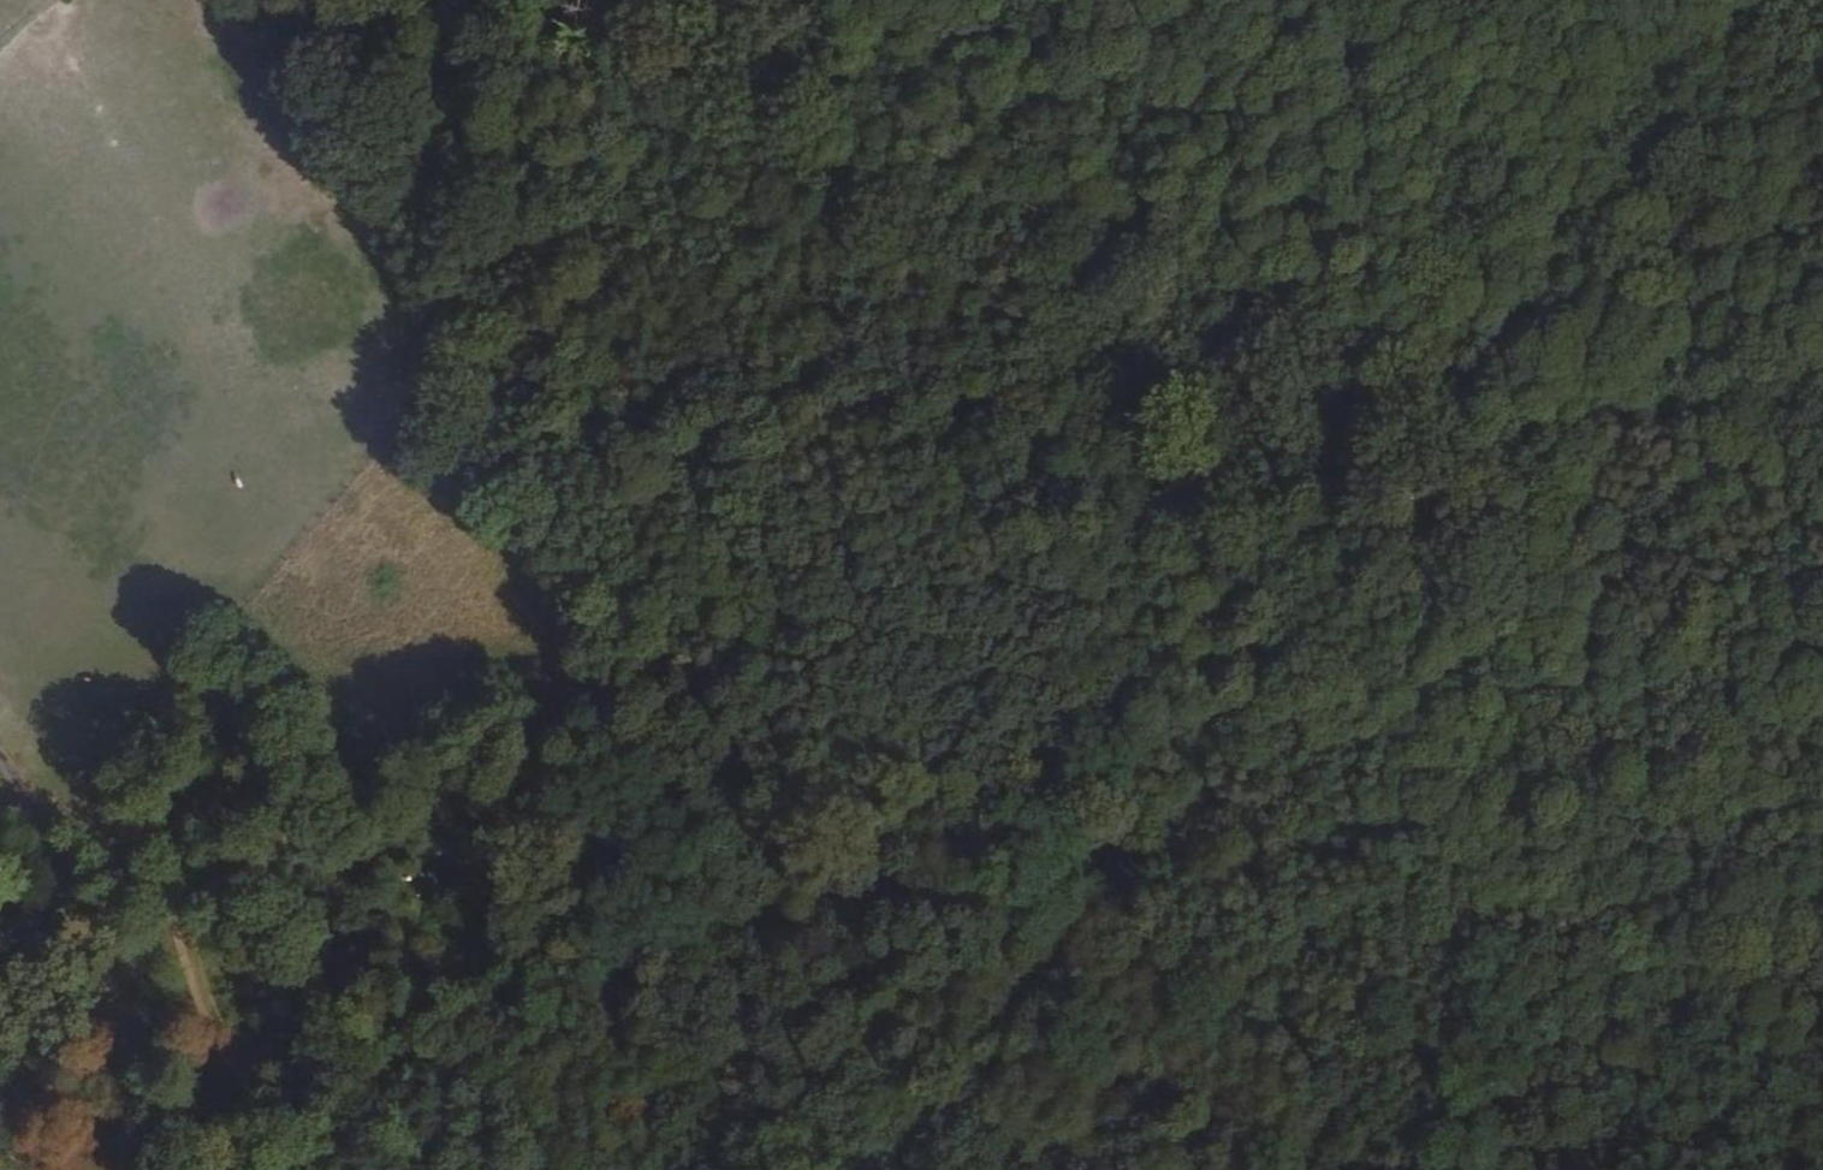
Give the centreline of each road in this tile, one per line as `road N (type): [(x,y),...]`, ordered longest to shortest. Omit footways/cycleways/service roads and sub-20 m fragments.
road 1 (track): [(417,405),(36,844)]
road 2 (track): [(1322,1169),(1314,1066),(1292,959),(1296,917),(1280,881),(1242,840),(1127,849)]

